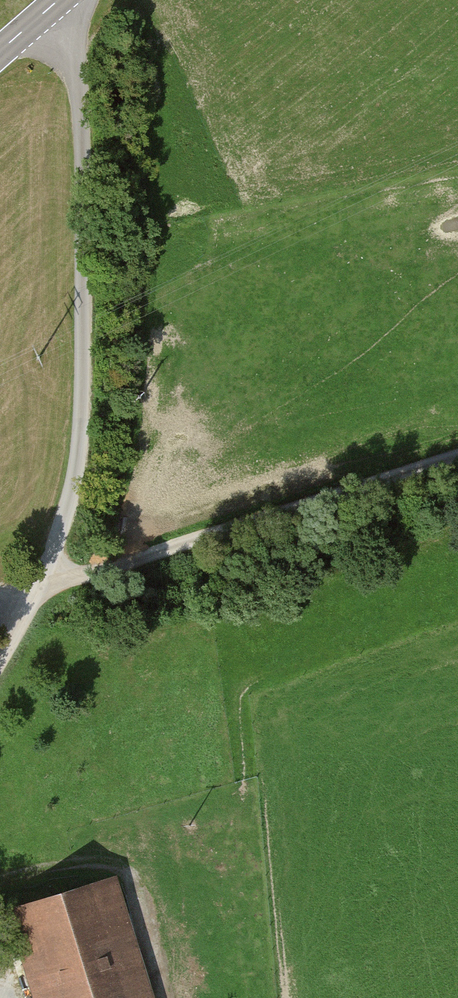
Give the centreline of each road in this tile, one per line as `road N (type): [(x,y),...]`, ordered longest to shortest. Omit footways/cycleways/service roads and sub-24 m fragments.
road 1 (track): [(0,659),(43,585),(81,468),(83,125),(68,0)]
road 2 (track): [(457,459),(76,577),(0,591)]

